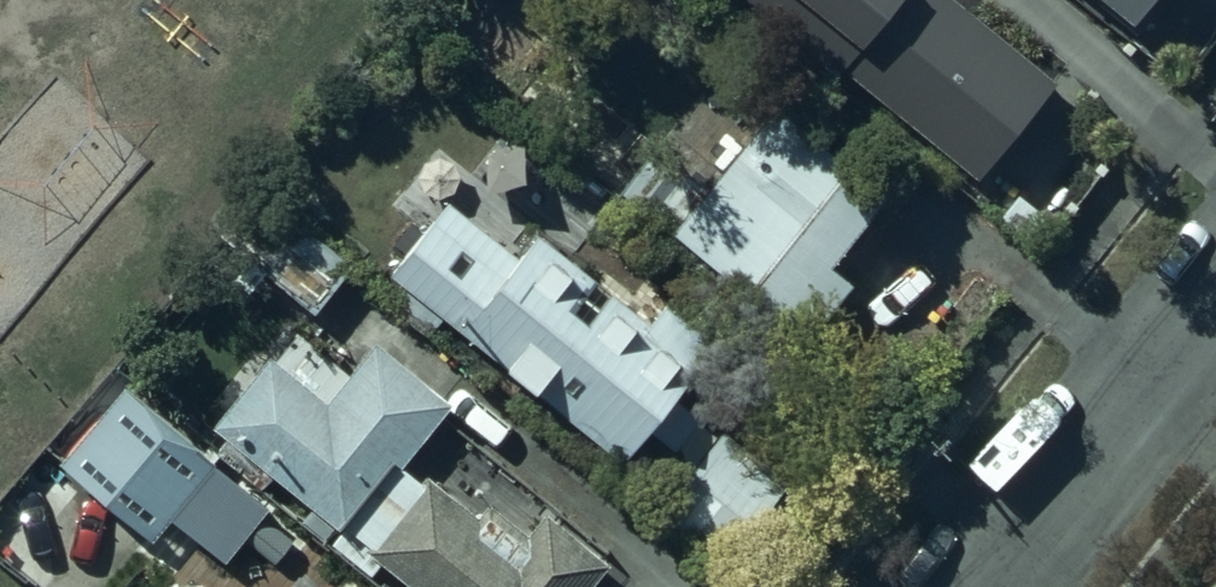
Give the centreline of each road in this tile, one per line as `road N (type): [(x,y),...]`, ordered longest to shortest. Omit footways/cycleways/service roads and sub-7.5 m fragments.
road 1 (residential): [(1215,291),(976,586)]

